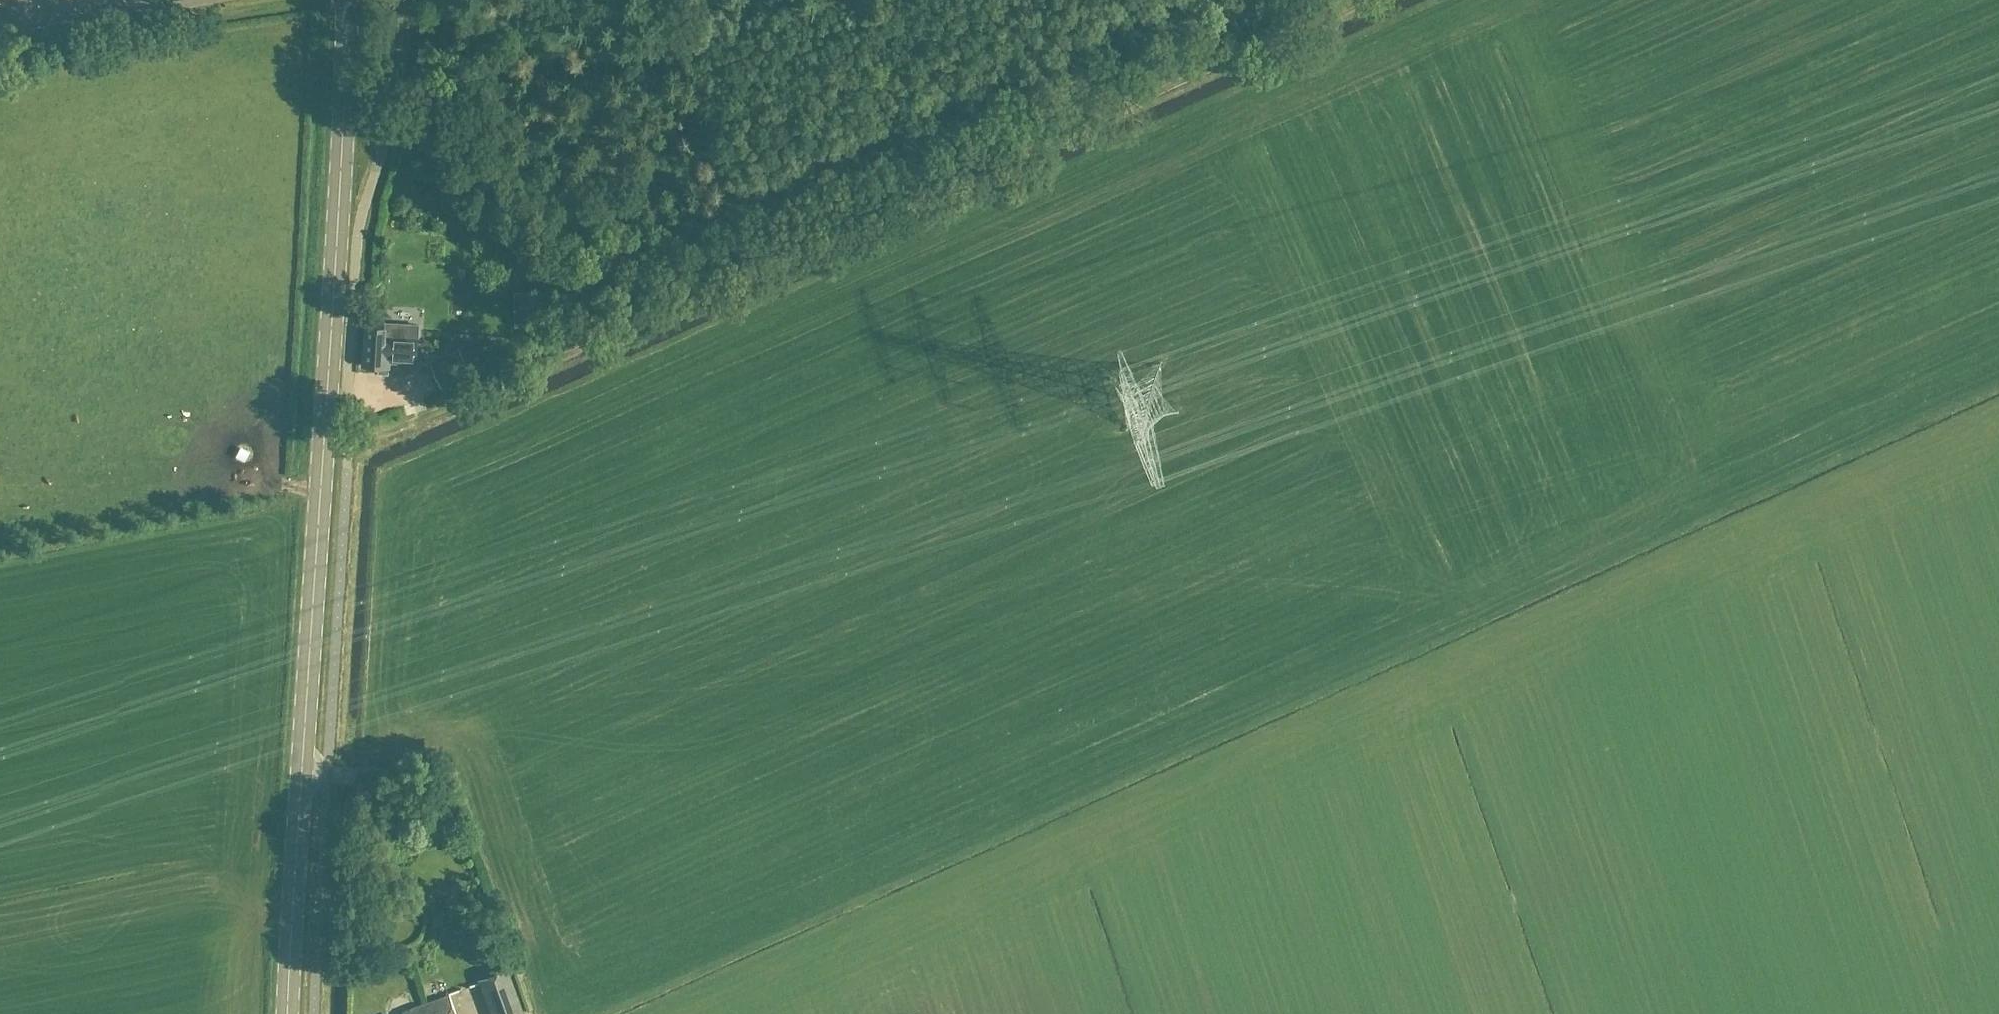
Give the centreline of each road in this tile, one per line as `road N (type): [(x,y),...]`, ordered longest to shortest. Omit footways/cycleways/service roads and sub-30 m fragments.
road 1 (track): [(598,1013),(1998,386)]
road 2 (tertiary): [(286,1013),(328,405),(342,0)]
road 3 (track): [(621,330),(1370,0)]
road 4 (track): [(699,0),(621,330)]
road 5 (track): [(621,330),(349,450)]
road 6 (unclassified): [(0,39),(184,0)]

